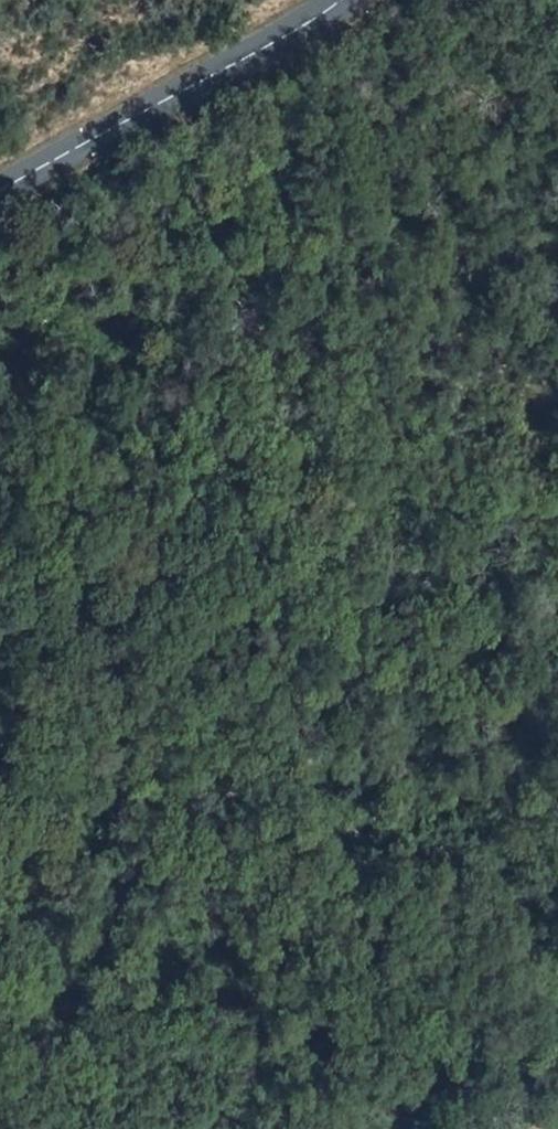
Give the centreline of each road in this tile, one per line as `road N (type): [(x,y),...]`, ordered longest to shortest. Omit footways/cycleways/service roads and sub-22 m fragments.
road 1 (secondary): [(340,0),(0,190)]

